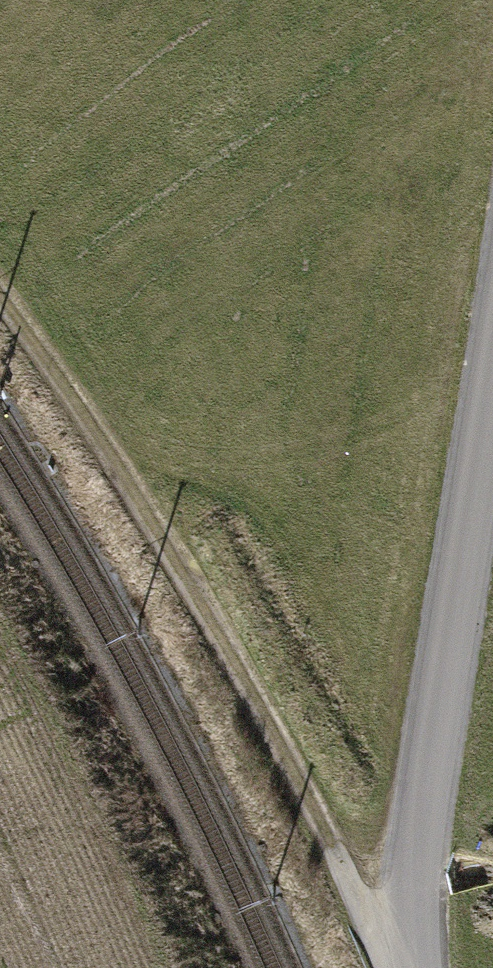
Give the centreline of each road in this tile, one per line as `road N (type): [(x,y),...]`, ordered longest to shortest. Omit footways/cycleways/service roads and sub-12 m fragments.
road 1 (track): [(0,295),(199,598),(369,923),(416,957)]
road 2 (unclassified): [(418,967),(427,796),(492,377)]

